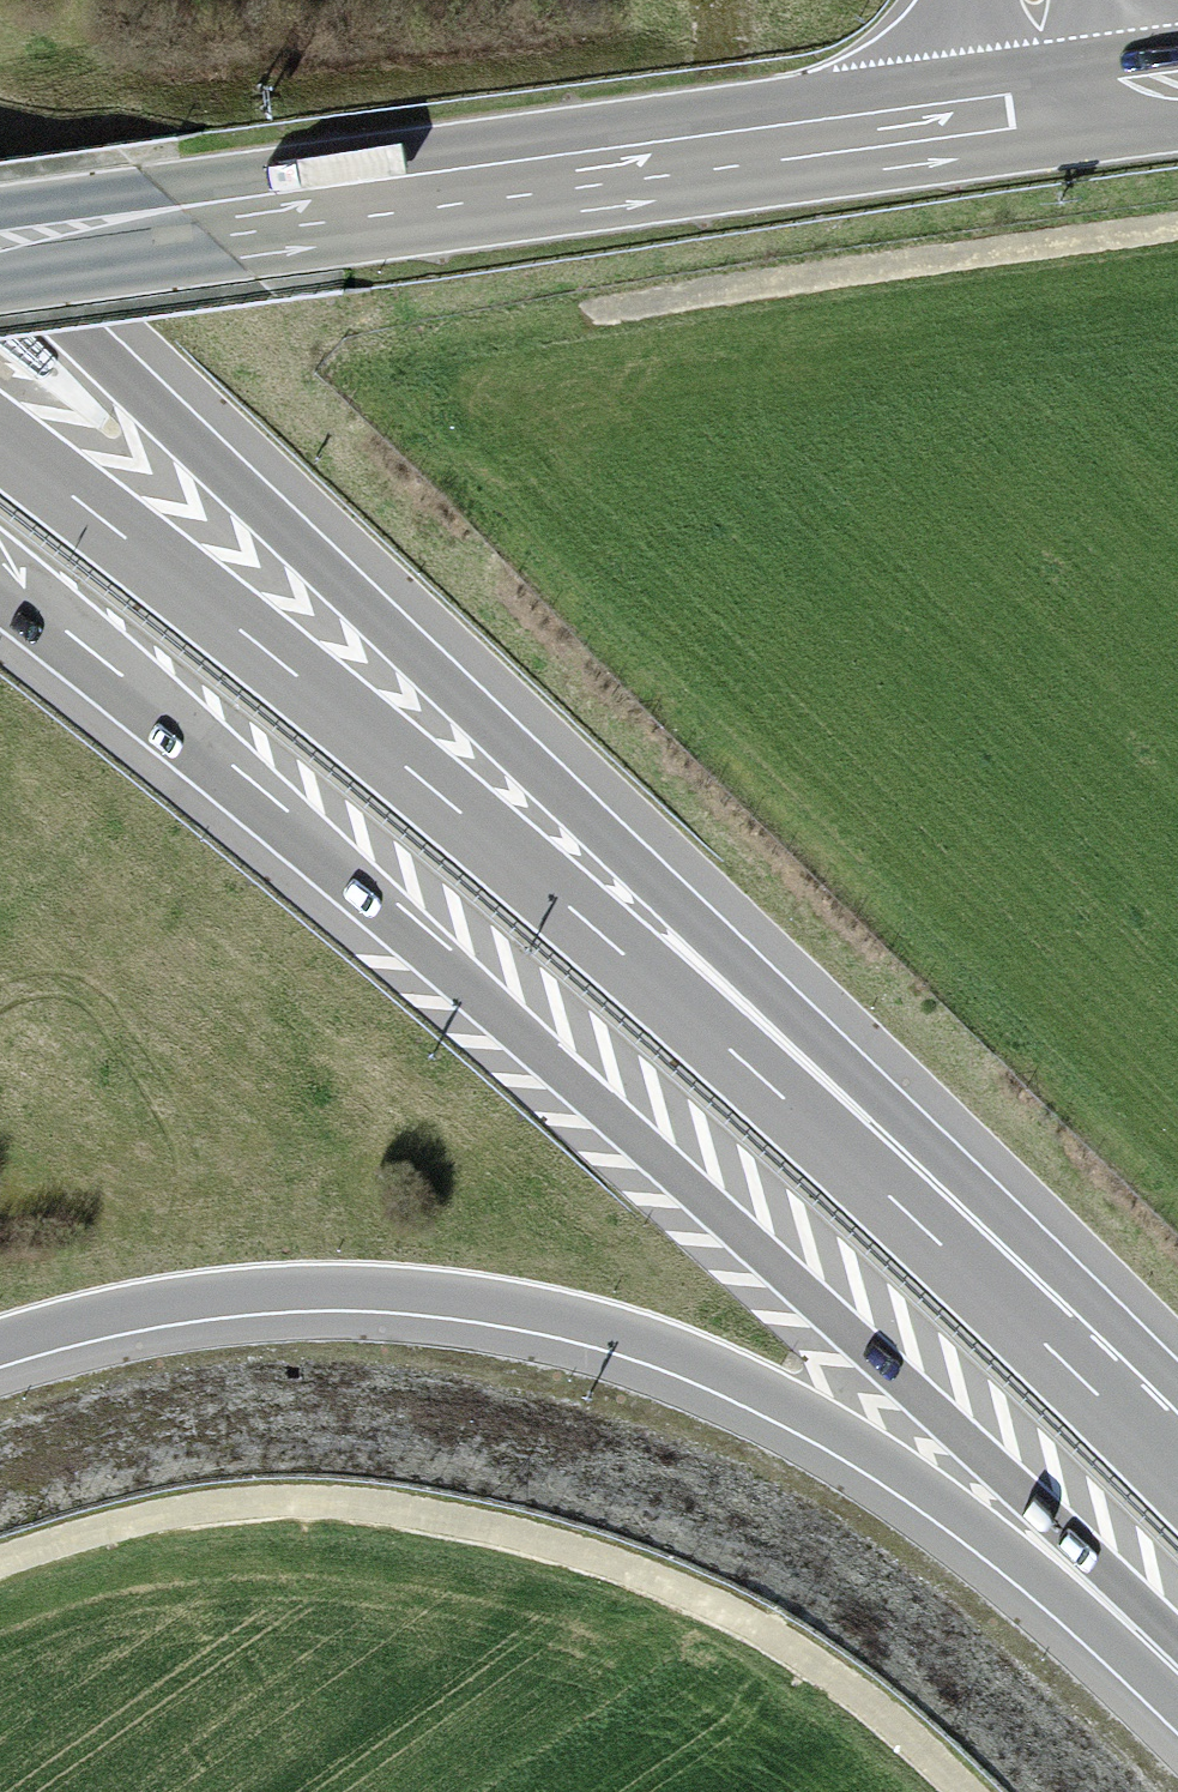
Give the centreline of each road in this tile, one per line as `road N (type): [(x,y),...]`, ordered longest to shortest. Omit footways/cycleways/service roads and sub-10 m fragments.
road 1 (motorway): [(0,595),(522,1032),(842,1326),(1177,1668)]
road 2 (trunk): [(1098,1391),(0,247)]
road 3 (trunk): [(1098,1391),(650,978),(241,630),(0,439)]
road 4 (trunk): [(0,1351),(157,1311),(361,1295),(515,1313),(644,1346),(768,1400),(892,1470),(1177,1705)]
road 5 (track): [(0,1581),(281,1516),(436,1531),(609,1576),(726,1621),(848,1694),(958,1791)]
road 6 (primary): [(0,249),(994,112)]
road 7 (track): [(594,322),(1177,230)]

